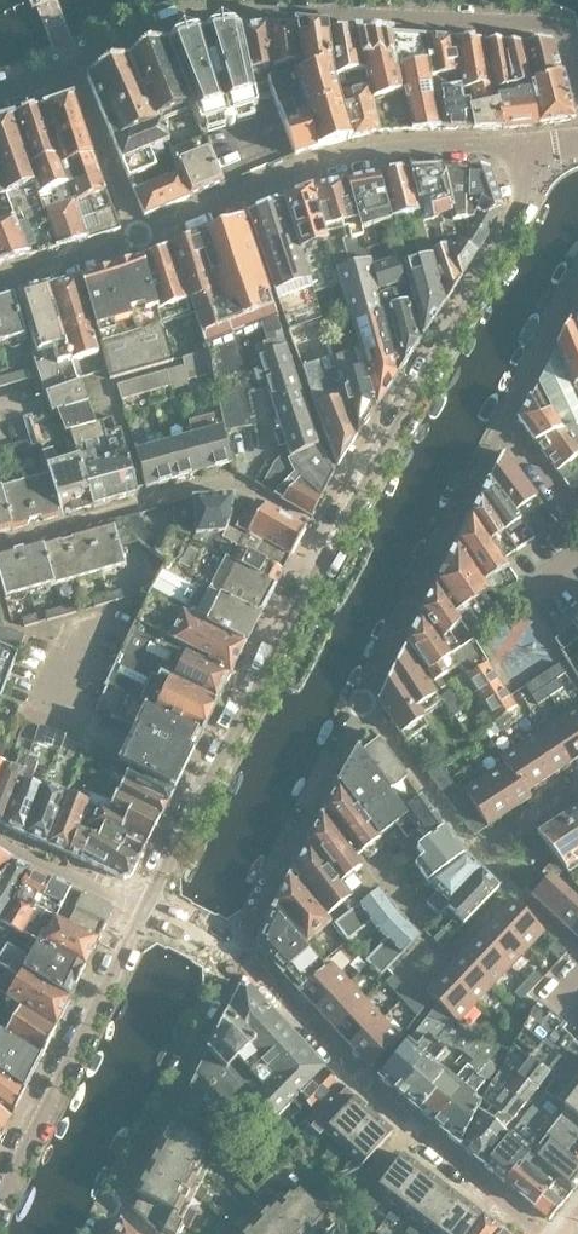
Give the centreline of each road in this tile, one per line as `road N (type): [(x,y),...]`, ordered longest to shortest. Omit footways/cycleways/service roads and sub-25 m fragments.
road 1 (residential): [(238,954),(419,615),(500,430)]
road 2 (residential): [(577,77),(564,22),(314,14),(174,21),(70,63)]
road 3 (residential): [(529,148),(518,206),(335,538)]
road 4 (residential): [(335,538),(143,907)]
road 5 (residential): [(238,954),(407,1129),(536,1233)]
road 6 (residential): [(137,236),(306,165),(366,151),(529,148)]
road 7 (residential): [(0,545),(216,483),(256,492),(335,538)]
road 8 (residential): [(143,907),(0,1195)]
road 9 (residential): [(91,1233),(238,954)]
road 10 (residential): [(70,63),(137,236)]
road 11 (residential): [(520,900),(480,862),(577,793)]
road 12 (residential): [(500,430),(577,290)]
road 13 (residential): [(143,907),(0,844)]
road 14 (residential): [(0,278),(137,236)]
road 15 (residential): [(500,430),(577,529)]

